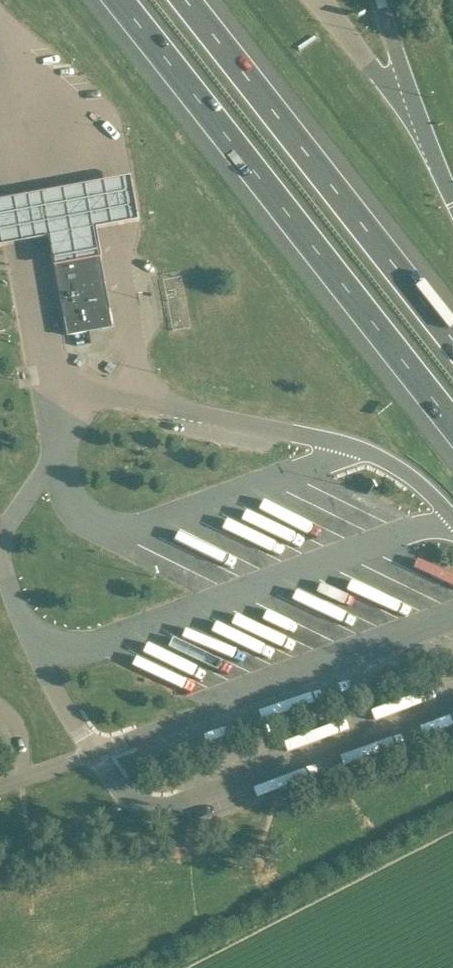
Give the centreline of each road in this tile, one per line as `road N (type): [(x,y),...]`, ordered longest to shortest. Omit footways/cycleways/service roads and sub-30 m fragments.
road 1 (motorway): [(115,0),(452,425)]
road 2 (motorway): [(452,343),(182,0)]

